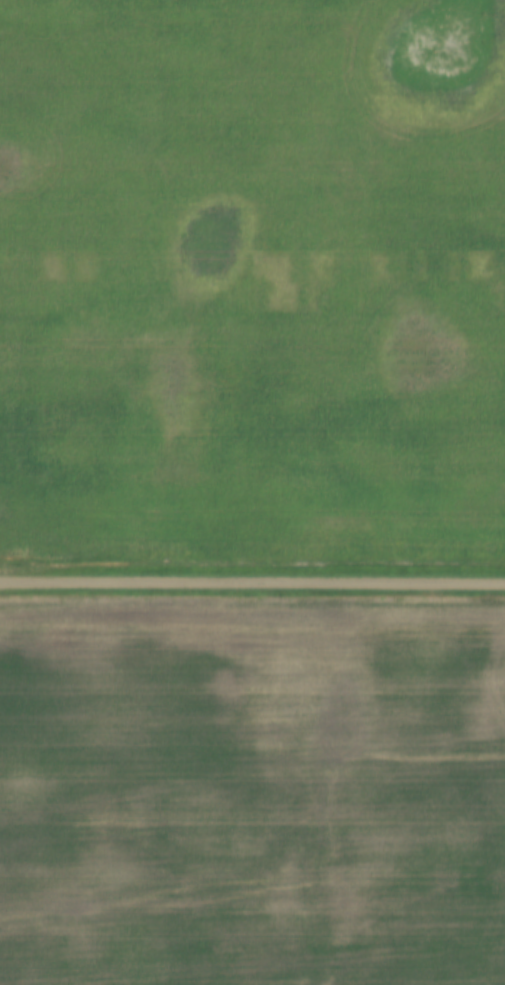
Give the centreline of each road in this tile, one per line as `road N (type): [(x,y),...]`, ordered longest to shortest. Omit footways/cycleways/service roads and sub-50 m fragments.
road 1 (track): [(504,587),(0,585)]

